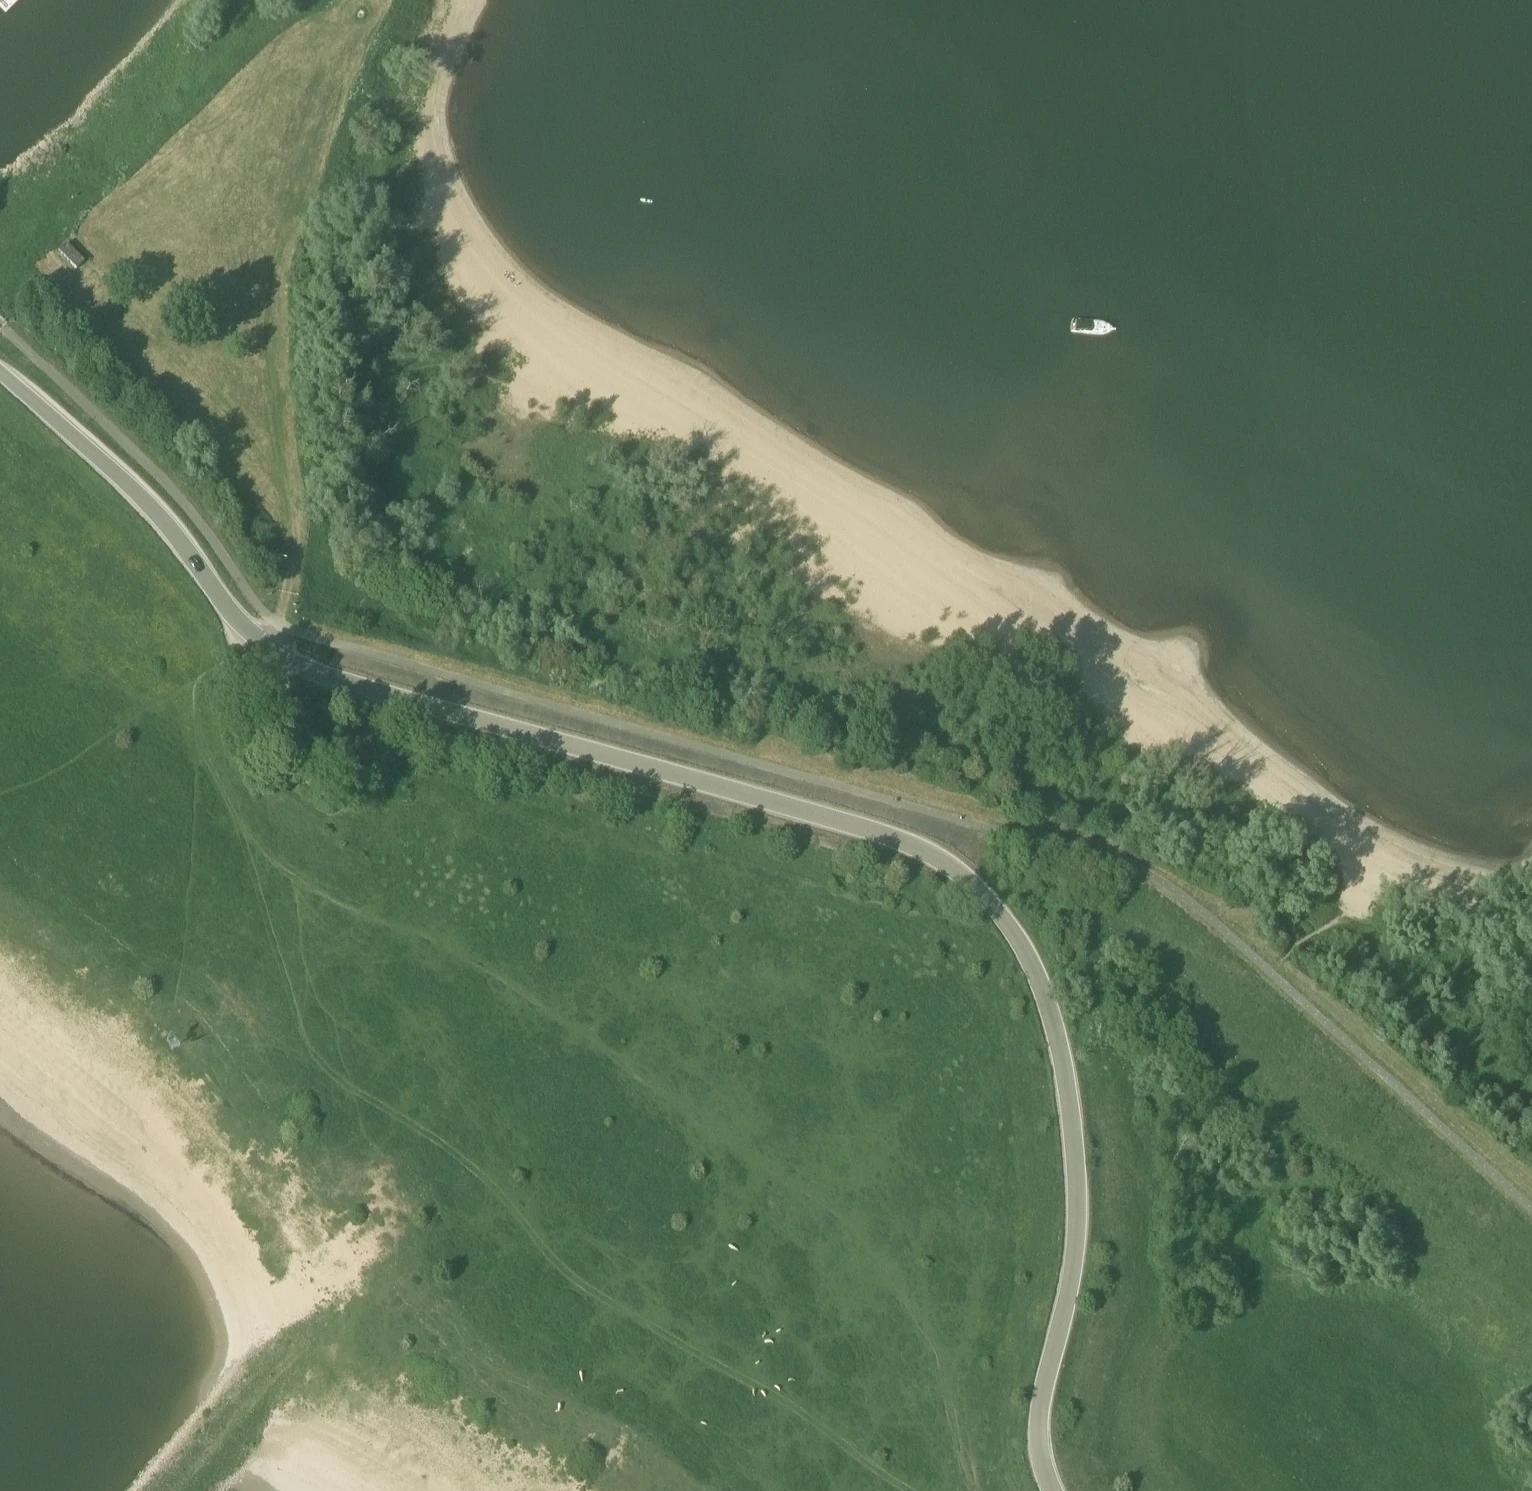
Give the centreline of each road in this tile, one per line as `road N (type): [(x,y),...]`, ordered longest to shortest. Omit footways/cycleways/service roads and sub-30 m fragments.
road 1 (unclassified): [(1054,1490),(1037,1420),(1075,1264),(1078,1175),(1055,1011),(995,909),(948,860),(884,830),(293,660),(256,637),(116,473),(0,370)]
road 2 (track): [(275,621),(294,535),(285,445)]

